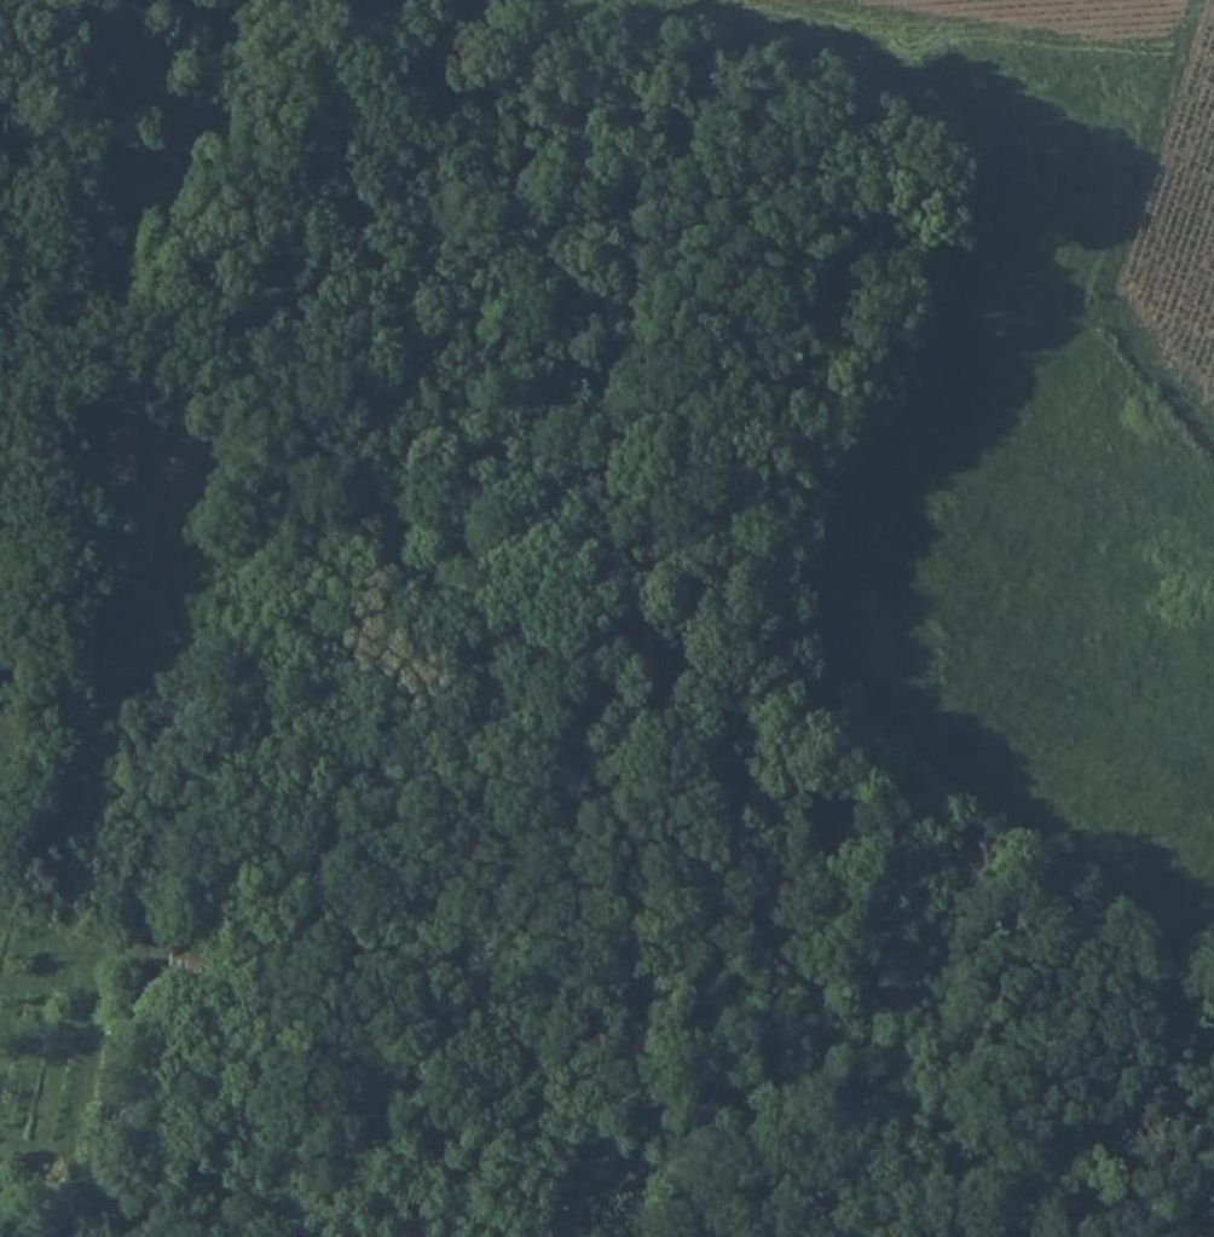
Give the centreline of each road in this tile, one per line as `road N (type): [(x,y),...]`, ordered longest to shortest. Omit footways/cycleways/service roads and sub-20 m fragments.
road 1 (track): [(1213,422),(1108,295),(1190,0)]
road 2 (track): [(1172,58),(764,0)]

